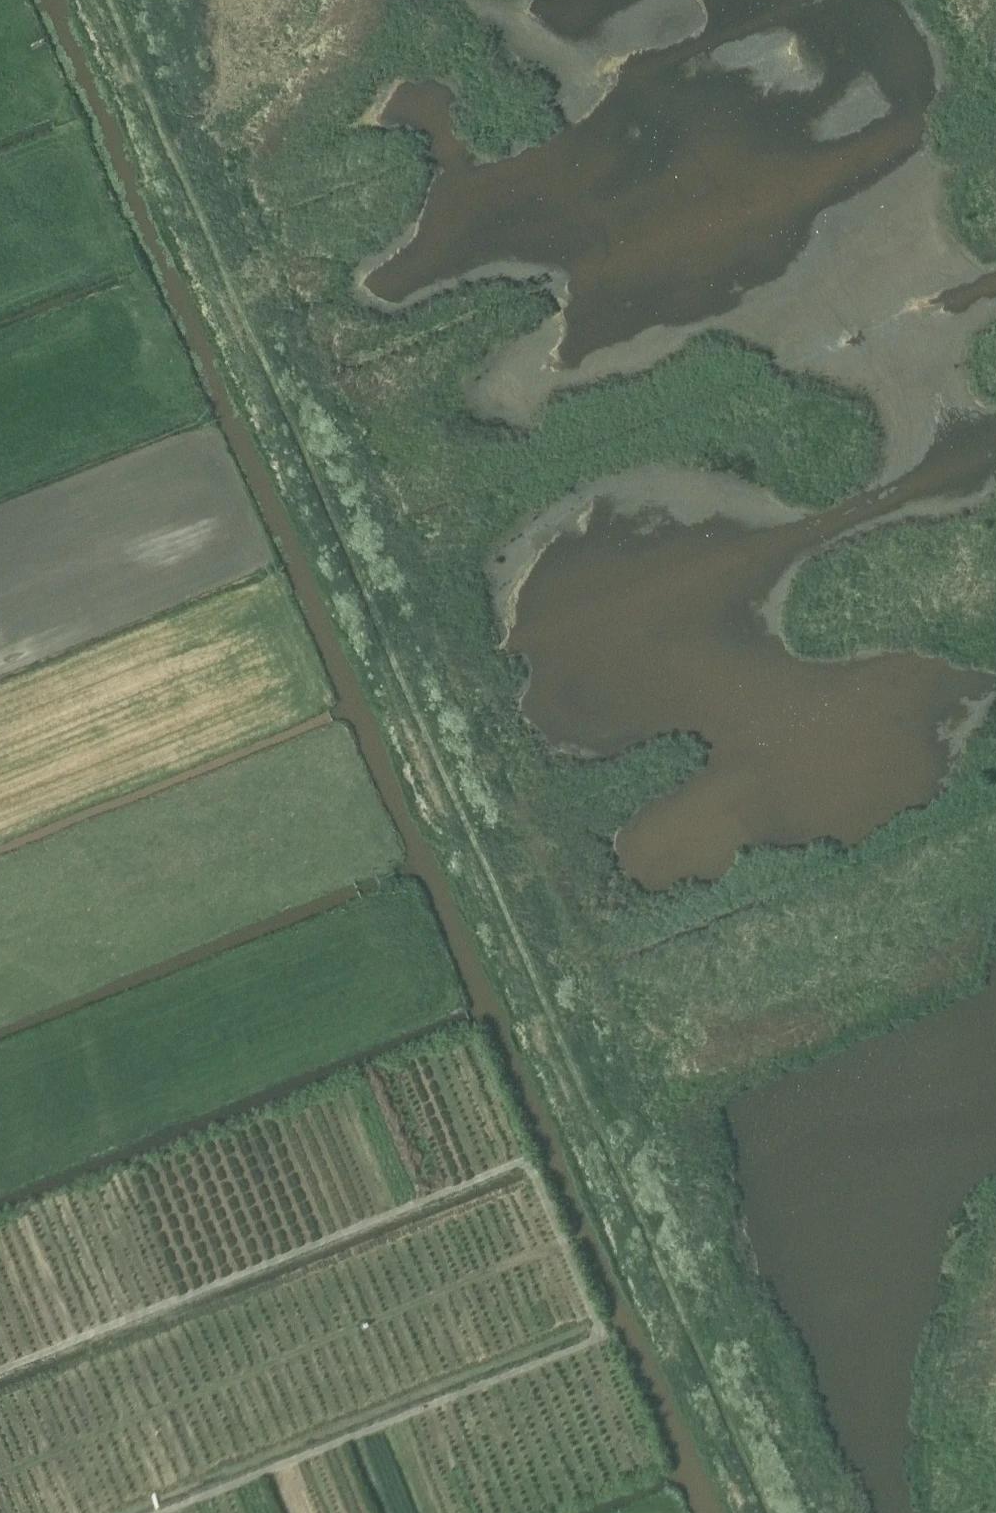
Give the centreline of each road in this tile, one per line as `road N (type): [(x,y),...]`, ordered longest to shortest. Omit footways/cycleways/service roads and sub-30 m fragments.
road 1 (track): [(161,1512),(604,1335),(529,1162),(0,1372)]
road 2 (track): [(693,1330),(775,1512)]

